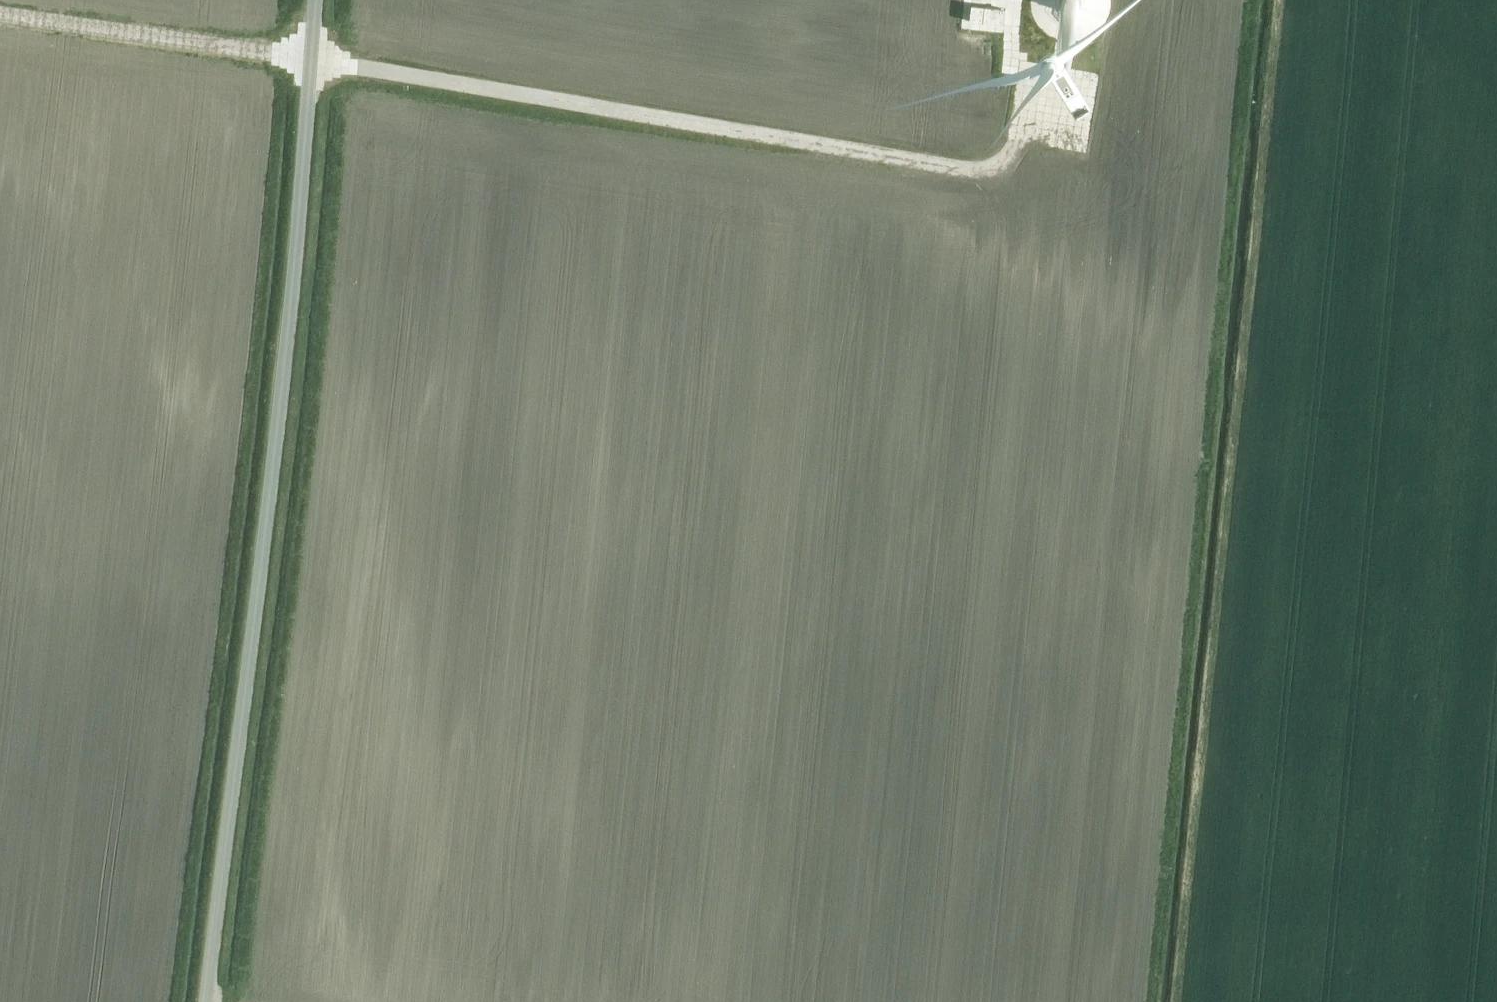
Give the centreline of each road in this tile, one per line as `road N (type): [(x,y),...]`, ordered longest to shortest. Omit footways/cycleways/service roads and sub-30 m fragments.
road 1 (unclassified): [(206,1001),(291,302),(315,0)]

